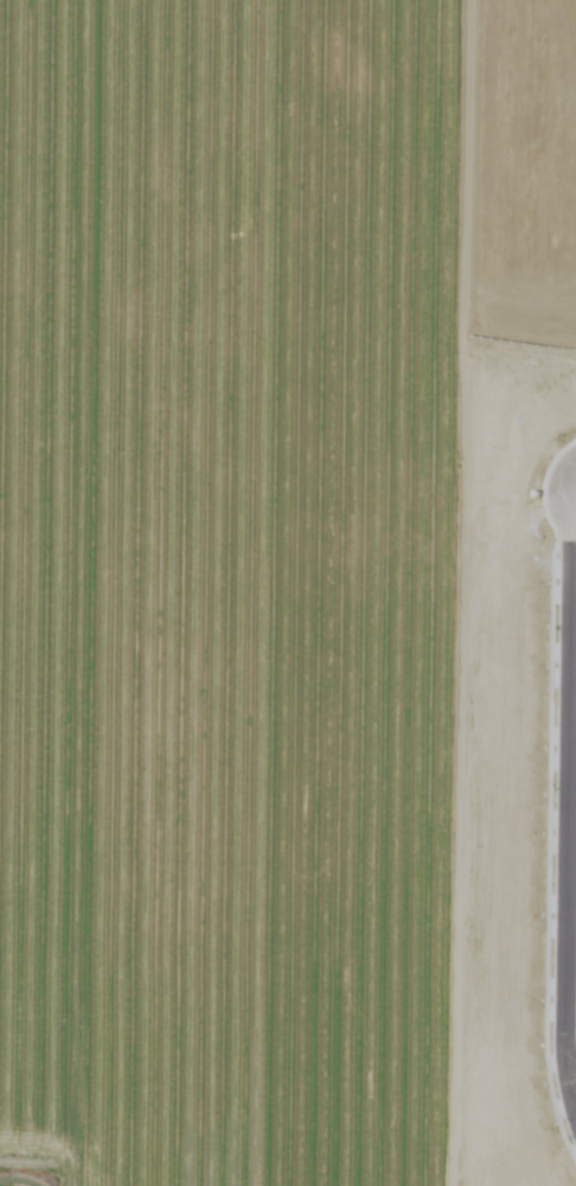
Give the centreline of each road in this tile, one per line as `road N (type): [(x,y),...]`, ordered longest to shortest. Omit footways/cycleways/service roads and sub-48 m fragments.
road 1 (residential): [(575,608),(561,1032),(575,1128)]

